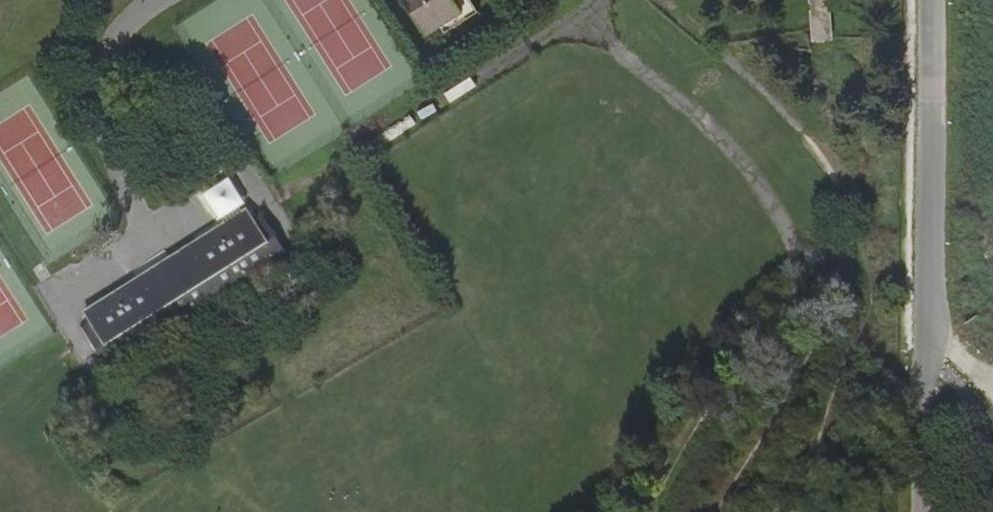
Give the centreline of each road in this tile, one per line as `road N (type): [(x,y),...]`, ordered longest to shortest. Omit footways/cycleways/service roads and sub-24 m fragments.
road 1 (residential): [(933,0),(923,511)]

